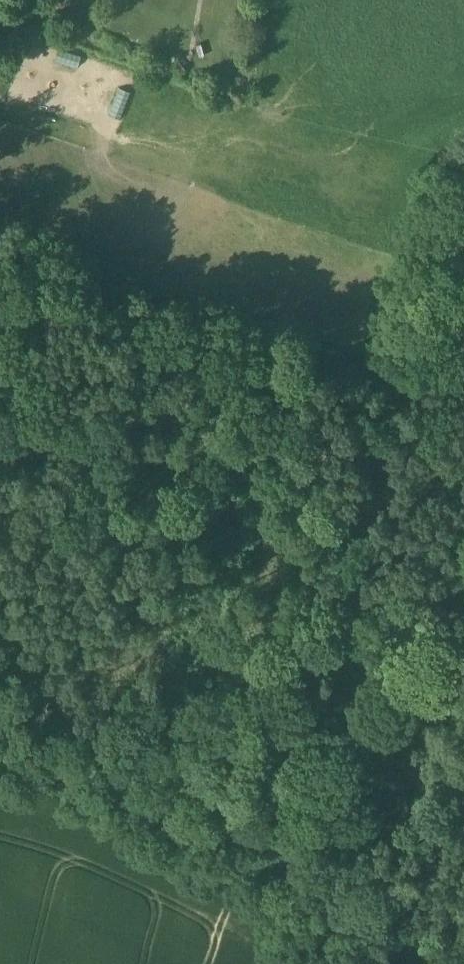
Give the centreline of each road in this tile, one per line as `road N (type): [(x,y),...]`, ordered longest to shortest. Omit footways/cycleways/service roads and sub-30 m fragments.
road 1 (track): [(463,963),(368,902),(125,793),(0,766)]

